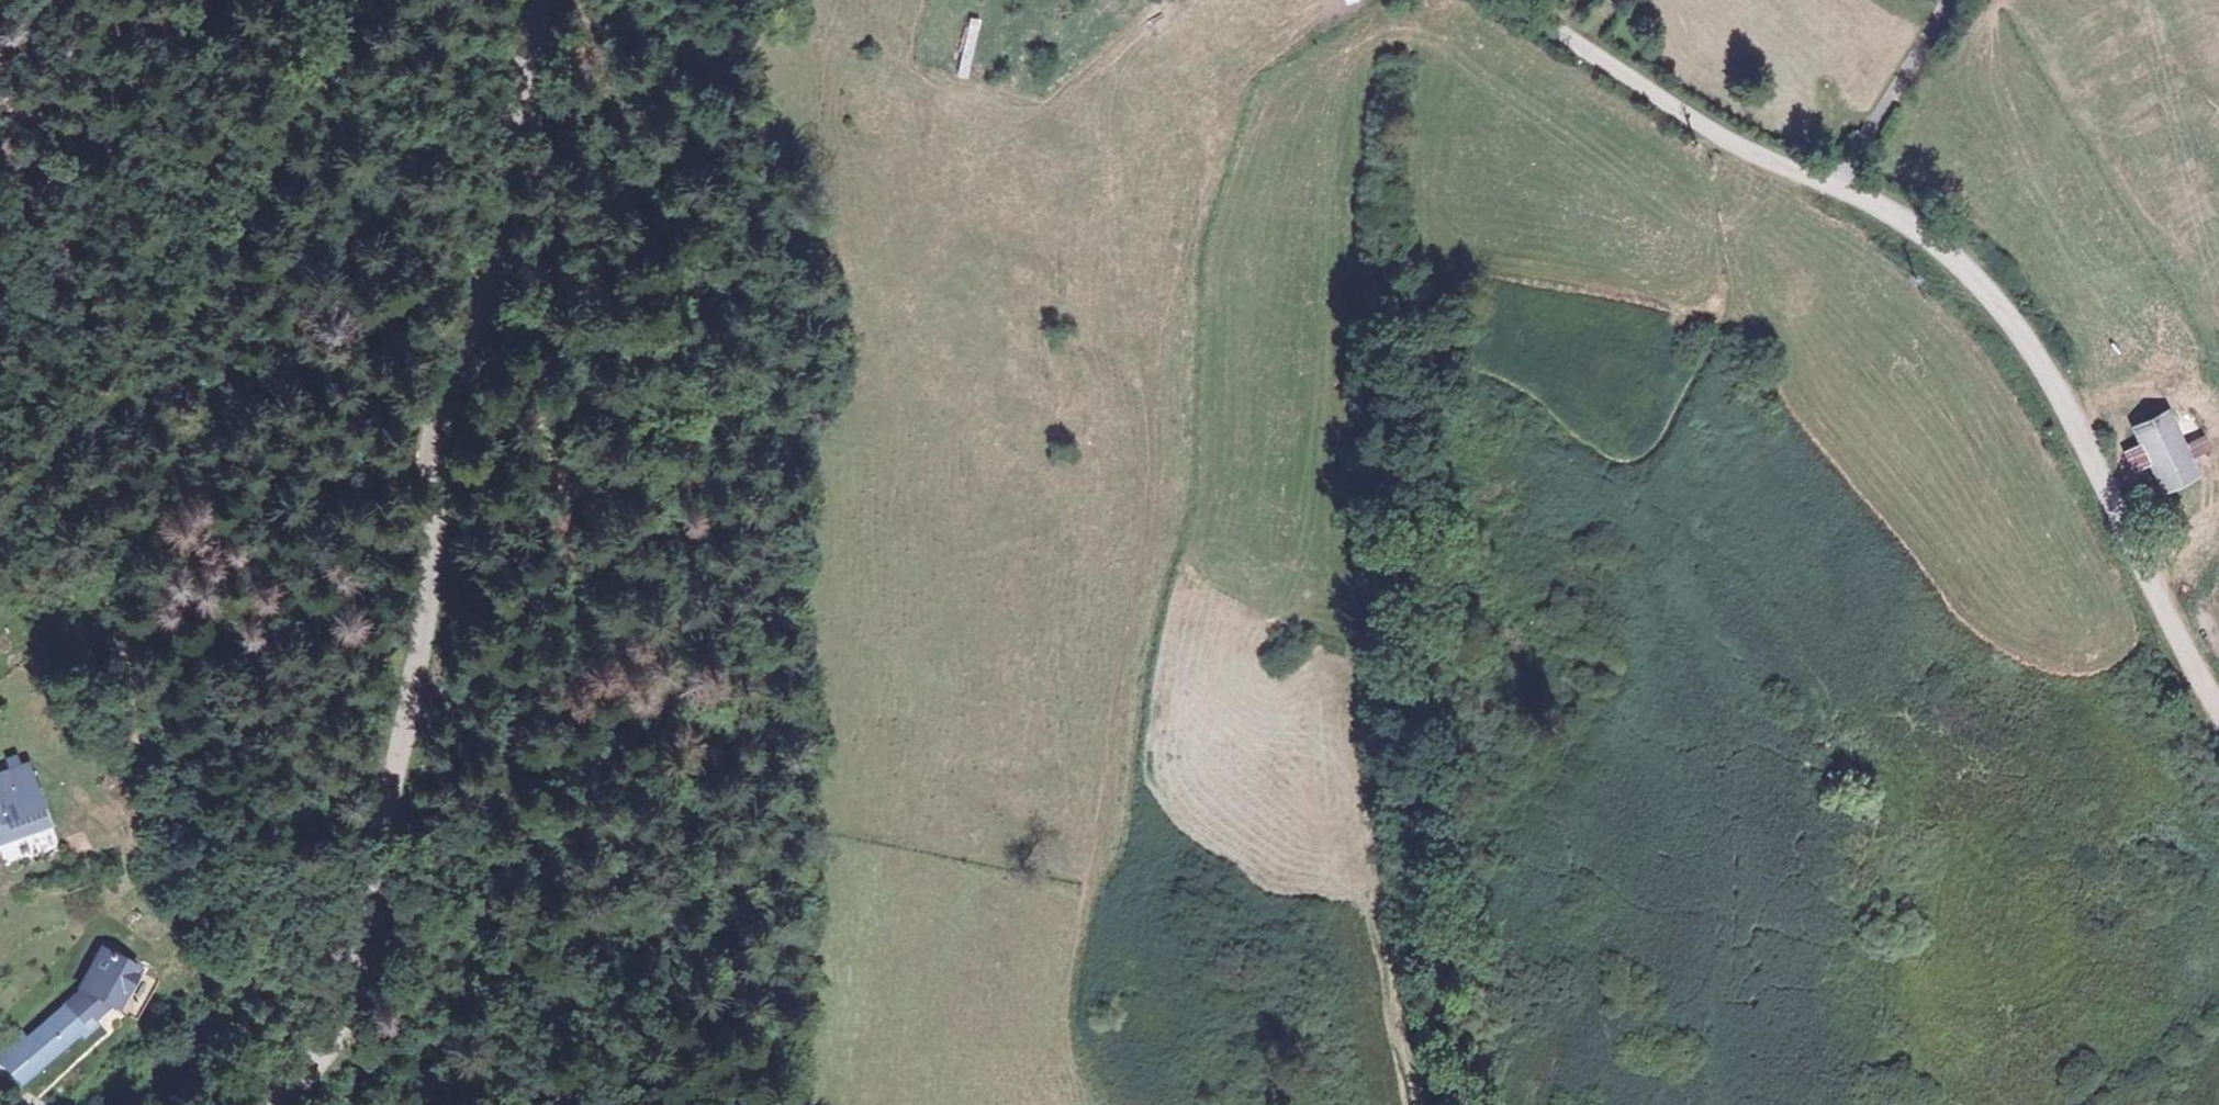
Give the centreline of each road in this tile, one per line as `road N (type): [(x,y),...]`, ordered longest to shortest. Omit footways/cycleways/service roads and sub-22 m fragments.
road 1 (unclassified): [(264,1104),(330,1056),(416,730),(441,436),(526,0)]
road 2 (unclassified): [(1504,0),(1712,134),(1918,234),(1998,308),(2067,410),(2218,714)]
road 3 (track): [(1181,0),(1117,67),(1107,95),(1110,168),(1150,396),(1151,501),(1080,919)]

